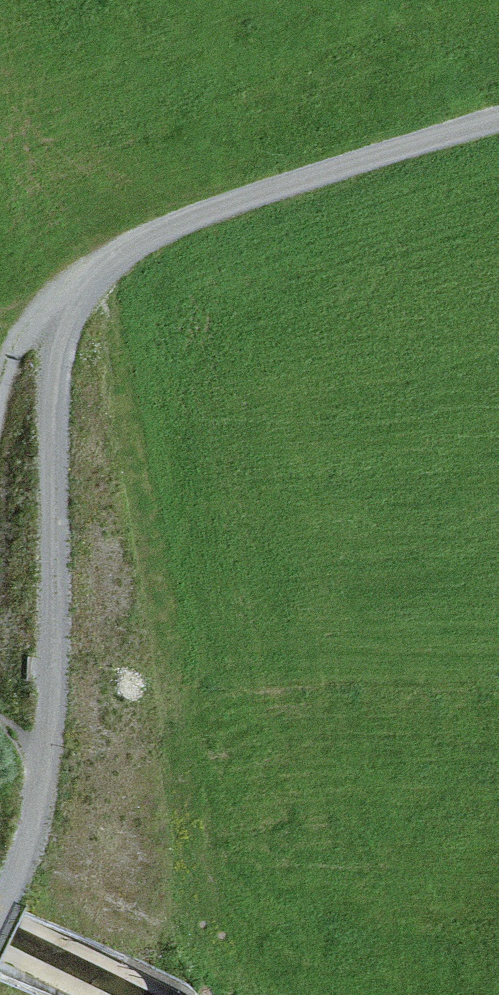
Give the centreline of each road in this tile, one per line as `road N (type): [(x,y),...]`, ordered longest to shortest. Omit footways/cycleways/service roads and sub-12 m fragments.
road 1 (track): [(498,123),(158,240),(67,299),(43,749)]
road 2 (track): [(43,749),(39,814),(0,915)]

